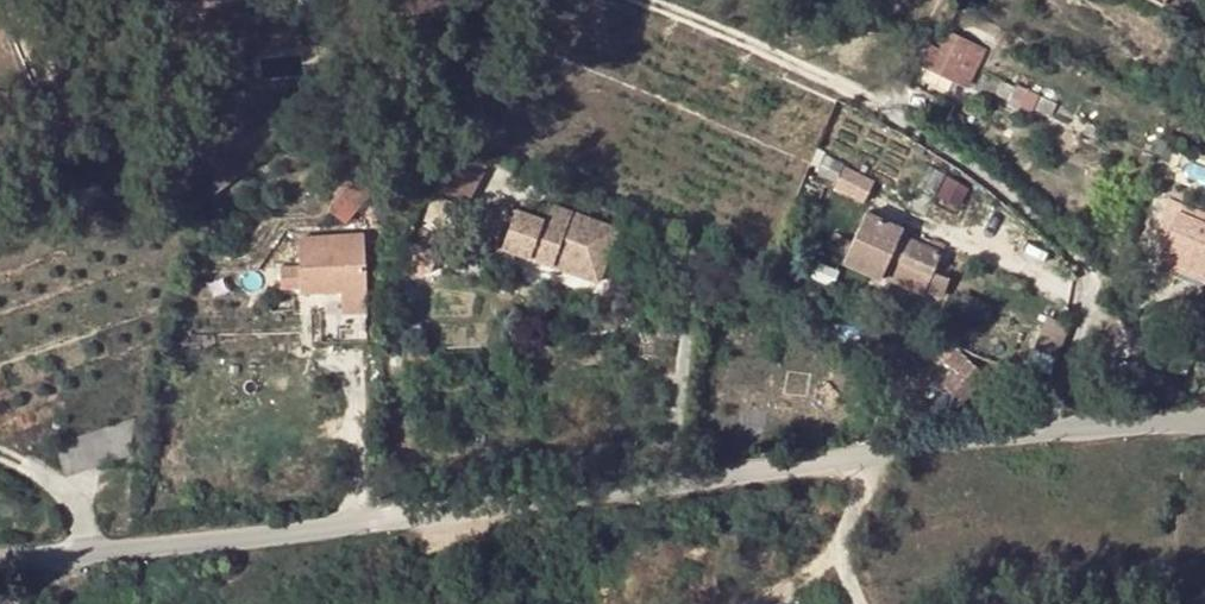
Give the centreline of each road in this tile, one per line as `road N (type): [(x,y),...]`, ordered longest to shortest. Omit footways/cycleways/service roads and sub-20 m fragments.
road 1 (unclassified): [(0,568),(1044,439)]
road 2 (residential): [(1044,439),(1048,409),(1089,308),(1073,246),(883,108),(638,0)]
road 3 (unclassified): [(1044,439),(1204,421)]

